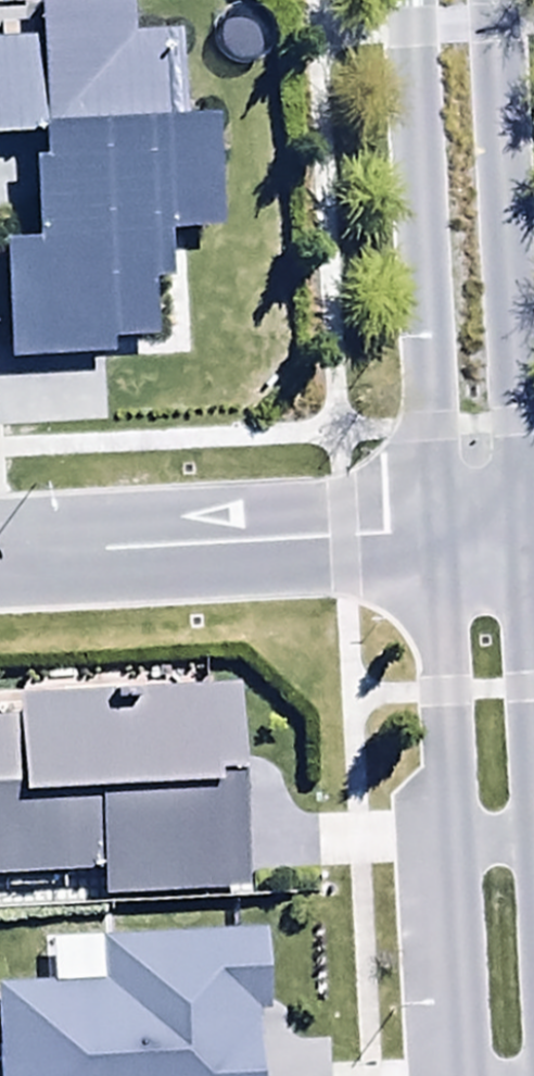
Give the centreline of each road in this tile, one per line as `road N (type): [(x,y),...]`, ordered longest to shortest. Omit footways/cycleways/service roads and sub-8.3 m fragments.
road 1 (residential): [(462,1075),(436,532)]
road 2 (residential): [(436,532),(407,0)]
road 3 (residential): [(498,0),(526,528)]
road 4 (residential): [(436,532),(0,554)]
road 5 (residential): [(526,528),(533,647)]

